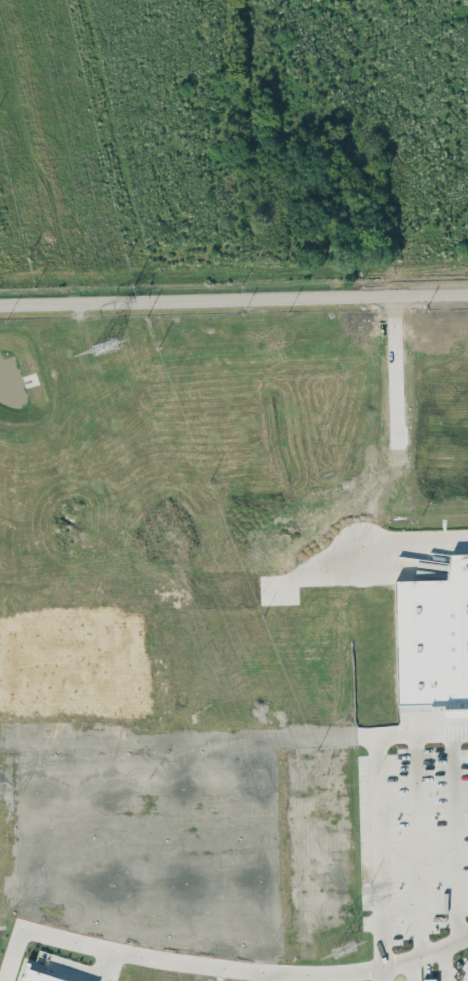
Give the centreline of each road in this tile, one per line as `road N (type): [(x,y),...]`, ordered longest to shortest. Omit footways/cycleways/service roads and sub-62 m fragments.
road 1 (residential): [(0,303),(467,292)]

